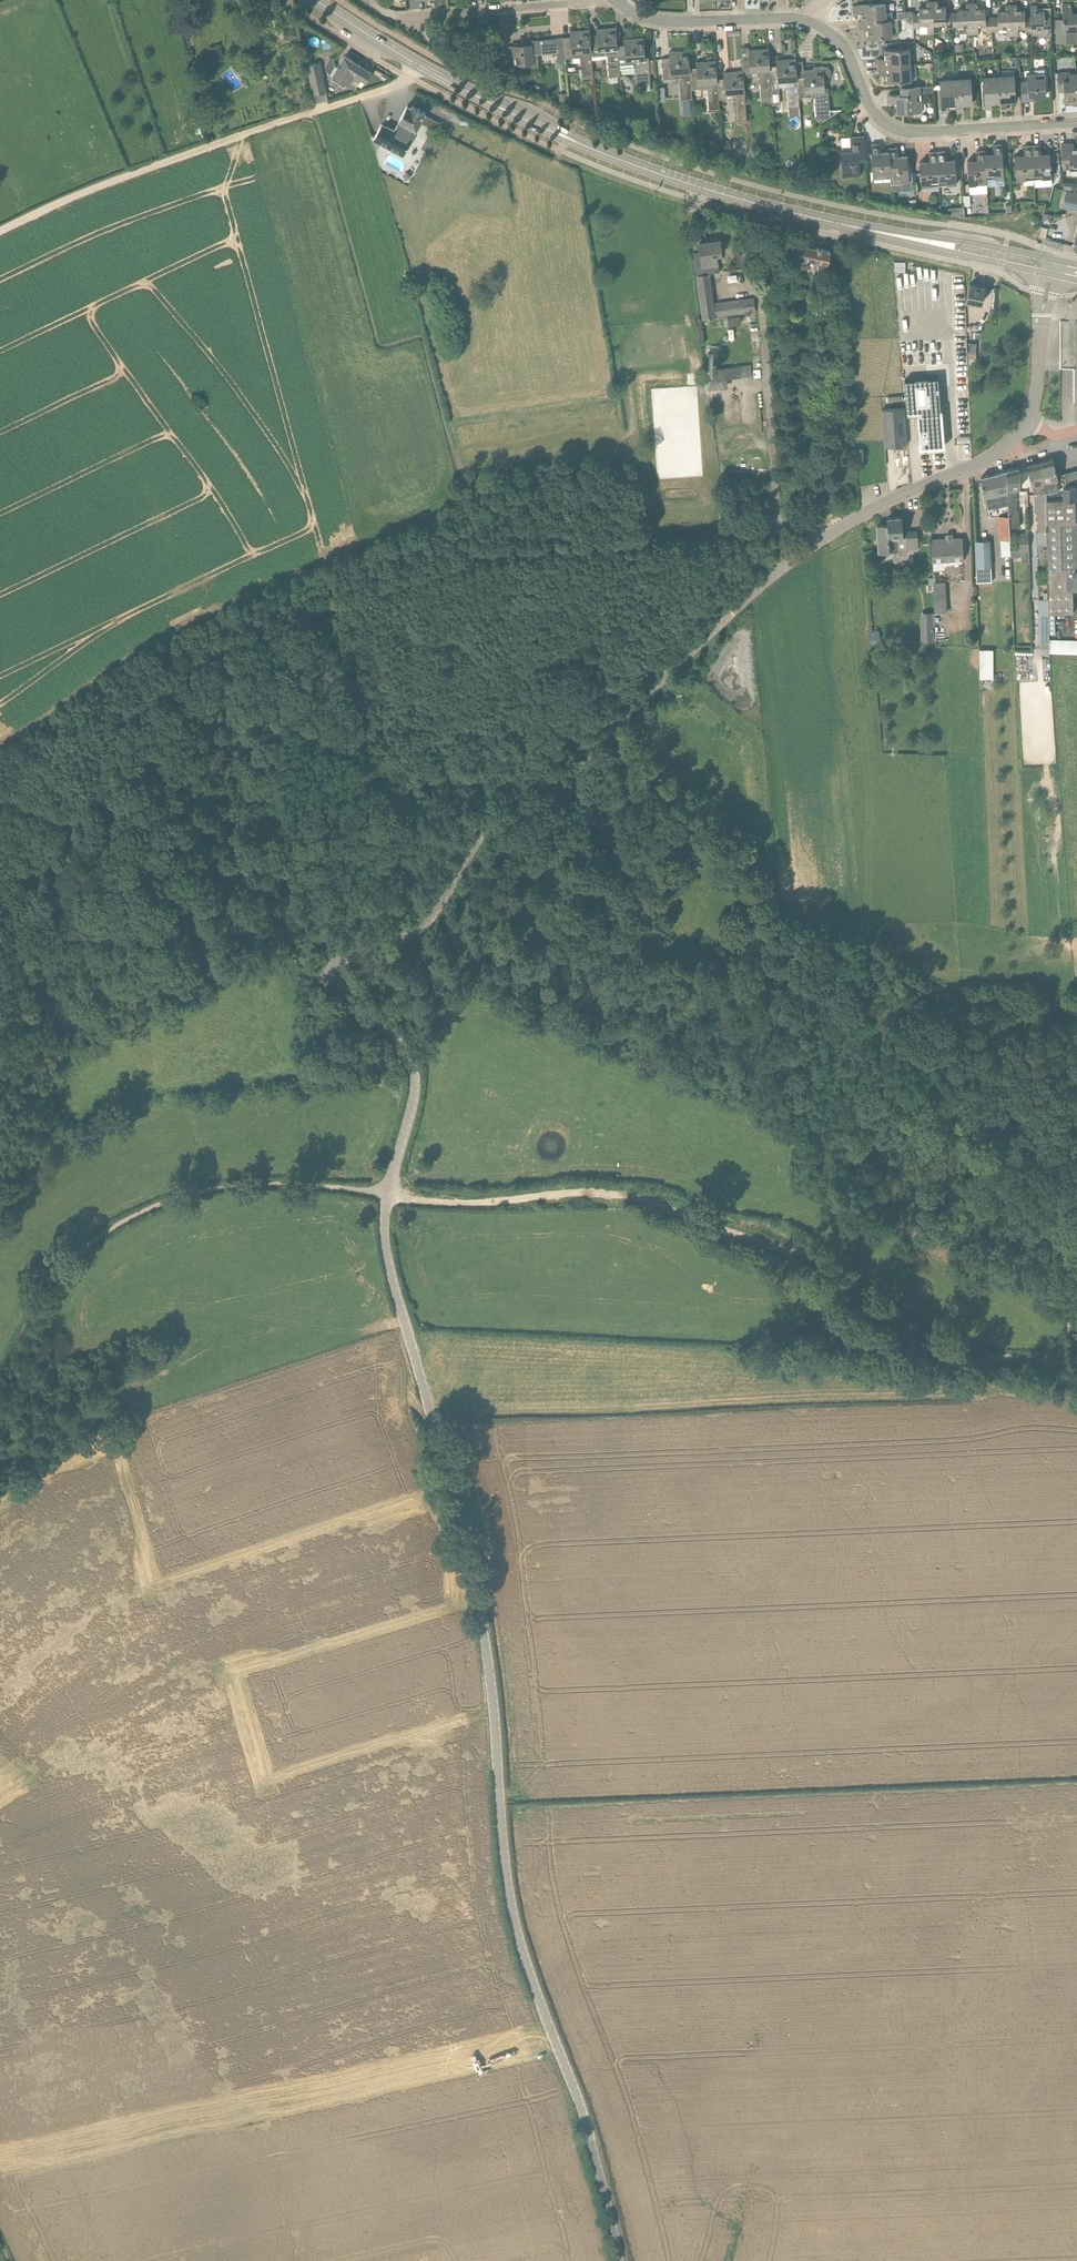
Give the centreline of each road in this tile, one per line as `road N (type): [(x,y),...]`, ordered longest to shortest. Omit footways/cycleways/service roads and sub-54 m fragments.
road 1 (unclassified): [(619,2260),(588,2132),(516,1927),(467,1531),(386,1247),(385,1206),(414,1074),(394,1038),(336,986),(334,967),(351,951),(419,927),(487,823),(560,787),(613,726),(787,564),(863,514),(1010,441),(1033,401),(1043,310)]
road 2 (track): [(1076,1365),(1001,1359),(944,1344),(889,1318),(807,1257),(647,1203),(592,1193),(476,1204),(388,1194)]
road 3 (track): [(0,1375),(54,1279),(139,1214),(237,1187),(388,1194)]
road 4 (track): [(479,555),(789,528),(827,535)]
road 5 (track): [(313,112),(114,180),(0,230)]
road 6 (residential): [(1076,124),(904,134),(886,127),(838,39),(813,16)]
road 7 (track): [(186,682),(276,629),(479,555)]
road 8 (primary): [(869,231),(706,190),(577,142)]
road 9 (residential): [(813,16),(657,17),(617,0)]
road 10 (primary): [(1054,260),(869,231)]
road 11 (residential): [(585,0),(405,16)]
road 12 (track): [(186,682),(125,725),(80,820)]
road 13 (primary): [(869,231),(1041,273)]
road 14 (track): [(705,852),(613,726)]
road 15 (primary): [(418,65),(315,0)]

